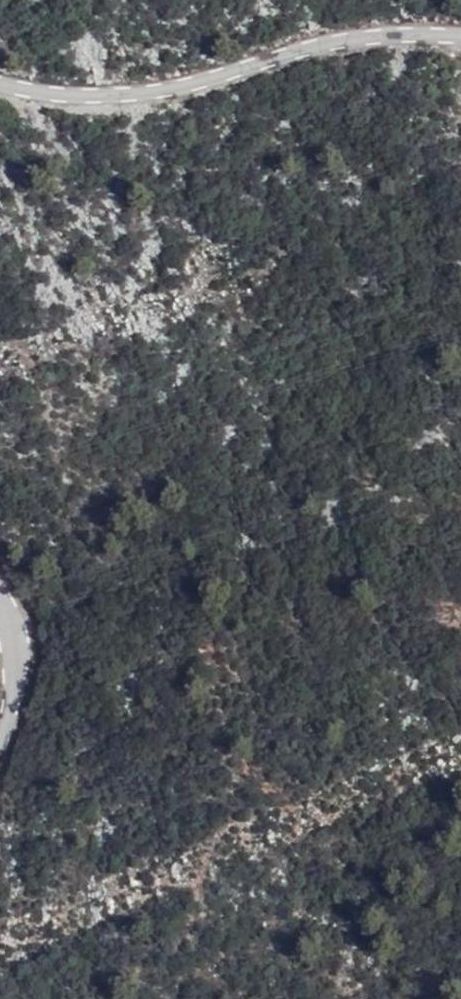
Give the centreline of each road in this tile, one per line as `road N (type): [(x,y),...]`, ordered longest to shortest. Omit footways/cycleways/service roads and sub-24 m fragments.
road 1 (unclassified): [(0,91),(125,104),(385,35),(460,37)]
road 2 (unclassified): [(0,739),(13,669),(0,612)]

